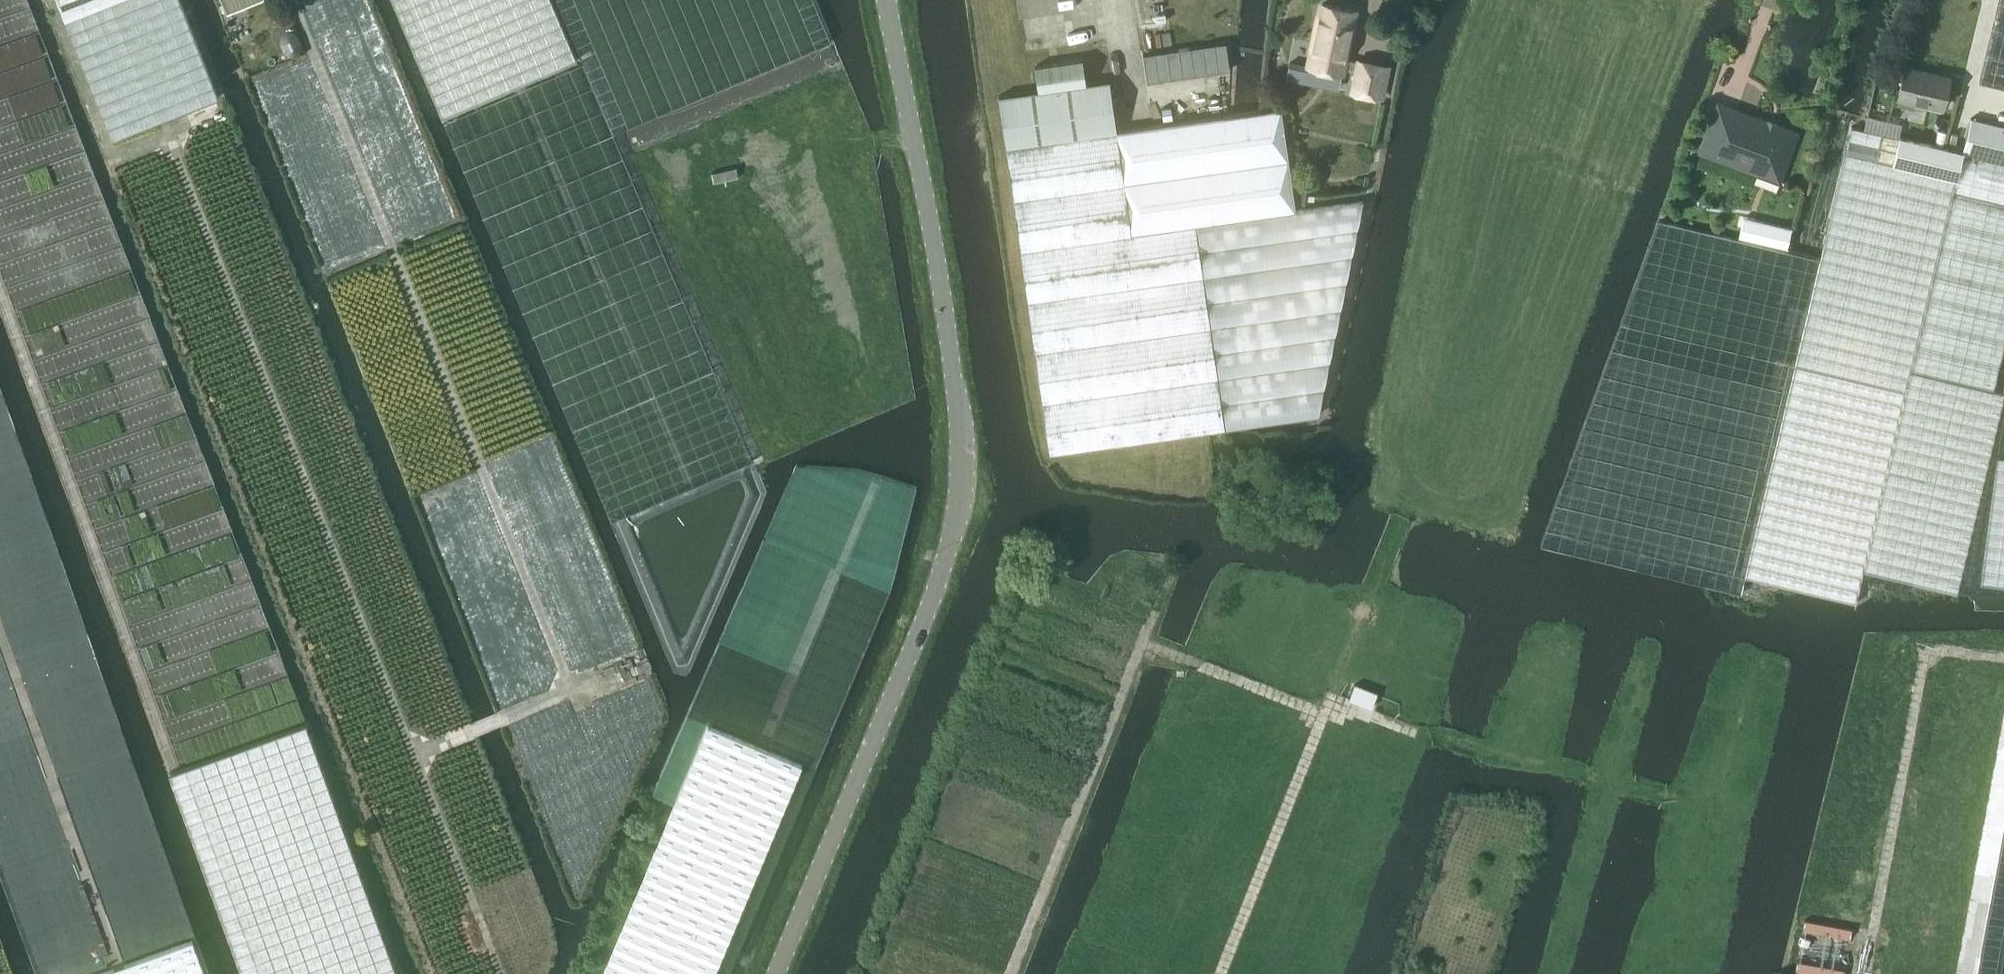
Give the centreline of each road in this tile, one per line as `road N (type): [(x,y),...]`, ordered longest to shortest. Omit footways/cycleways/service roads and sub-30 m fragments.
road 1 (unclassified): [(775,973),(948,568),(961,480),(942,282),(886,0)]
road 2 (track): [(1221,973),(1323,719),(1141,642),(1009,973)]
road 3 (track): [(508,719),(418,754),(311,530),(170,133)]

